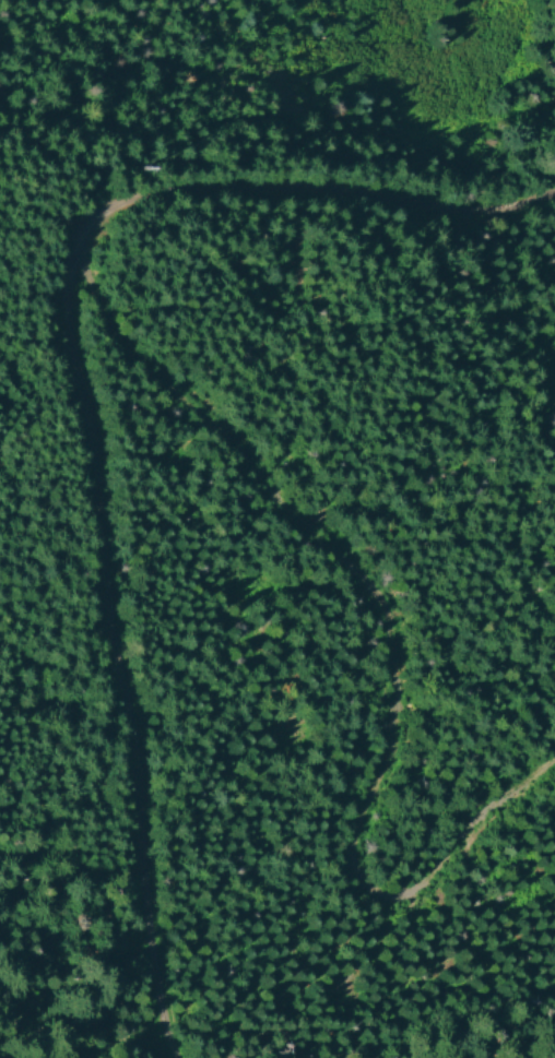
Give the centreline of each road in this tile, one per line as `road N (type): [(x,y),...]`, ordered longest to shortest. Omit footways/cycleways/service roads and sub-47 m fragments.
road 1 (residential): [(554,187),(480,213),(354,194),(172,195),(90,221),(73,253),(66,300),(70,350),(125,735),(144,967),(169,1057)]
road 2 (track): [(240,454),(261,490),(376,596),(386,622),(389,727),(349,831),(356,883),(377,899),(400,896),(473,821),(554,762)]
road 3 (track): [(80,239),(92,289),(143,370),(240,454),(264,463)]

